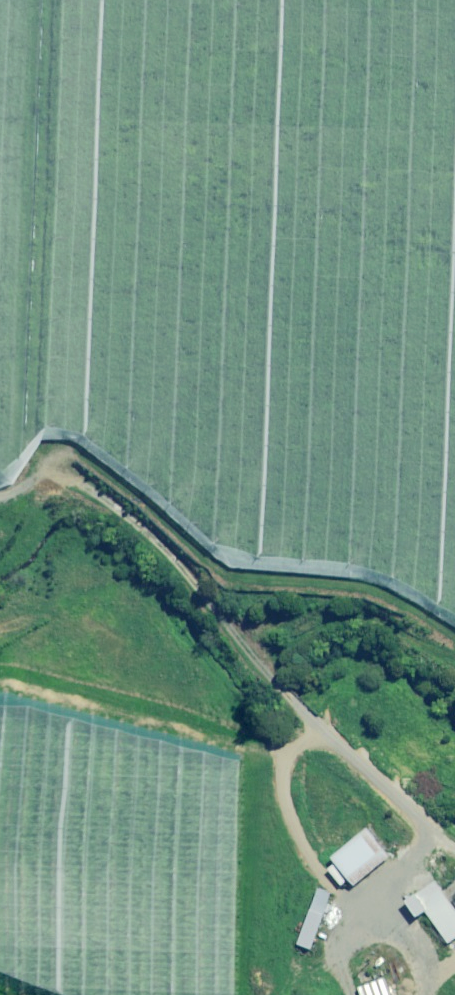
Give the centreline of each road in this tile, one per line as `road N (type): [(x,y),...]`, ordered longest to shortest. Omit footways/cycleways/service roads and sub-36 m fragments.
road 1 (track): [(36,156),(25,441),(163,541),(239,655),(435,833)]
road 2 (track): [(454,184),(36,156)]
road 3 (track): [(435,833),(408,871),(399,908),(424,958),(428,994)]

